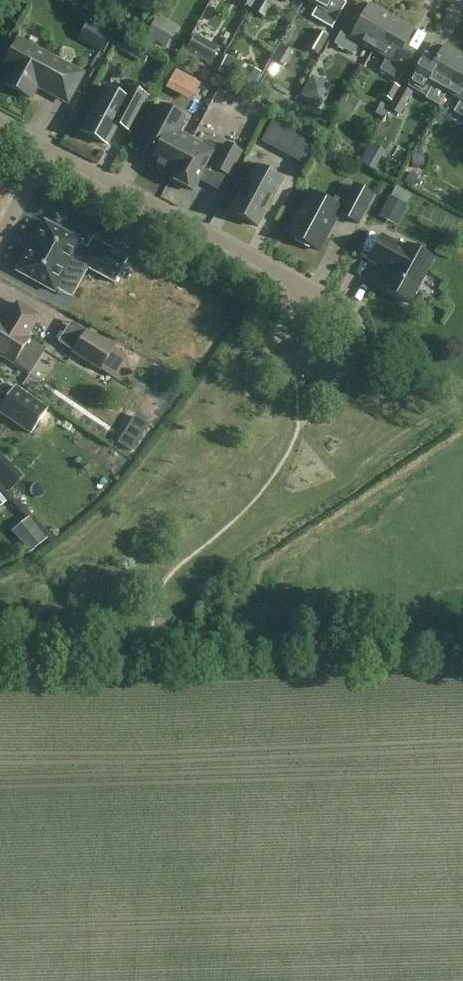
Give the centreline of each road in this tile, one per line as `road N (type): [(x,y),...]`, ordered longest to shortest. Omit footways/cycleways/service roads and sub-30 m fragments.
road 1 (track): [(462,645),(0,659)]
road 2 (residential): [(46,148),(308,288)]
road 3 (residential): [(308,288),(290,334),(307,366),(329,370),(351,359),(359,335),(343,306)]

